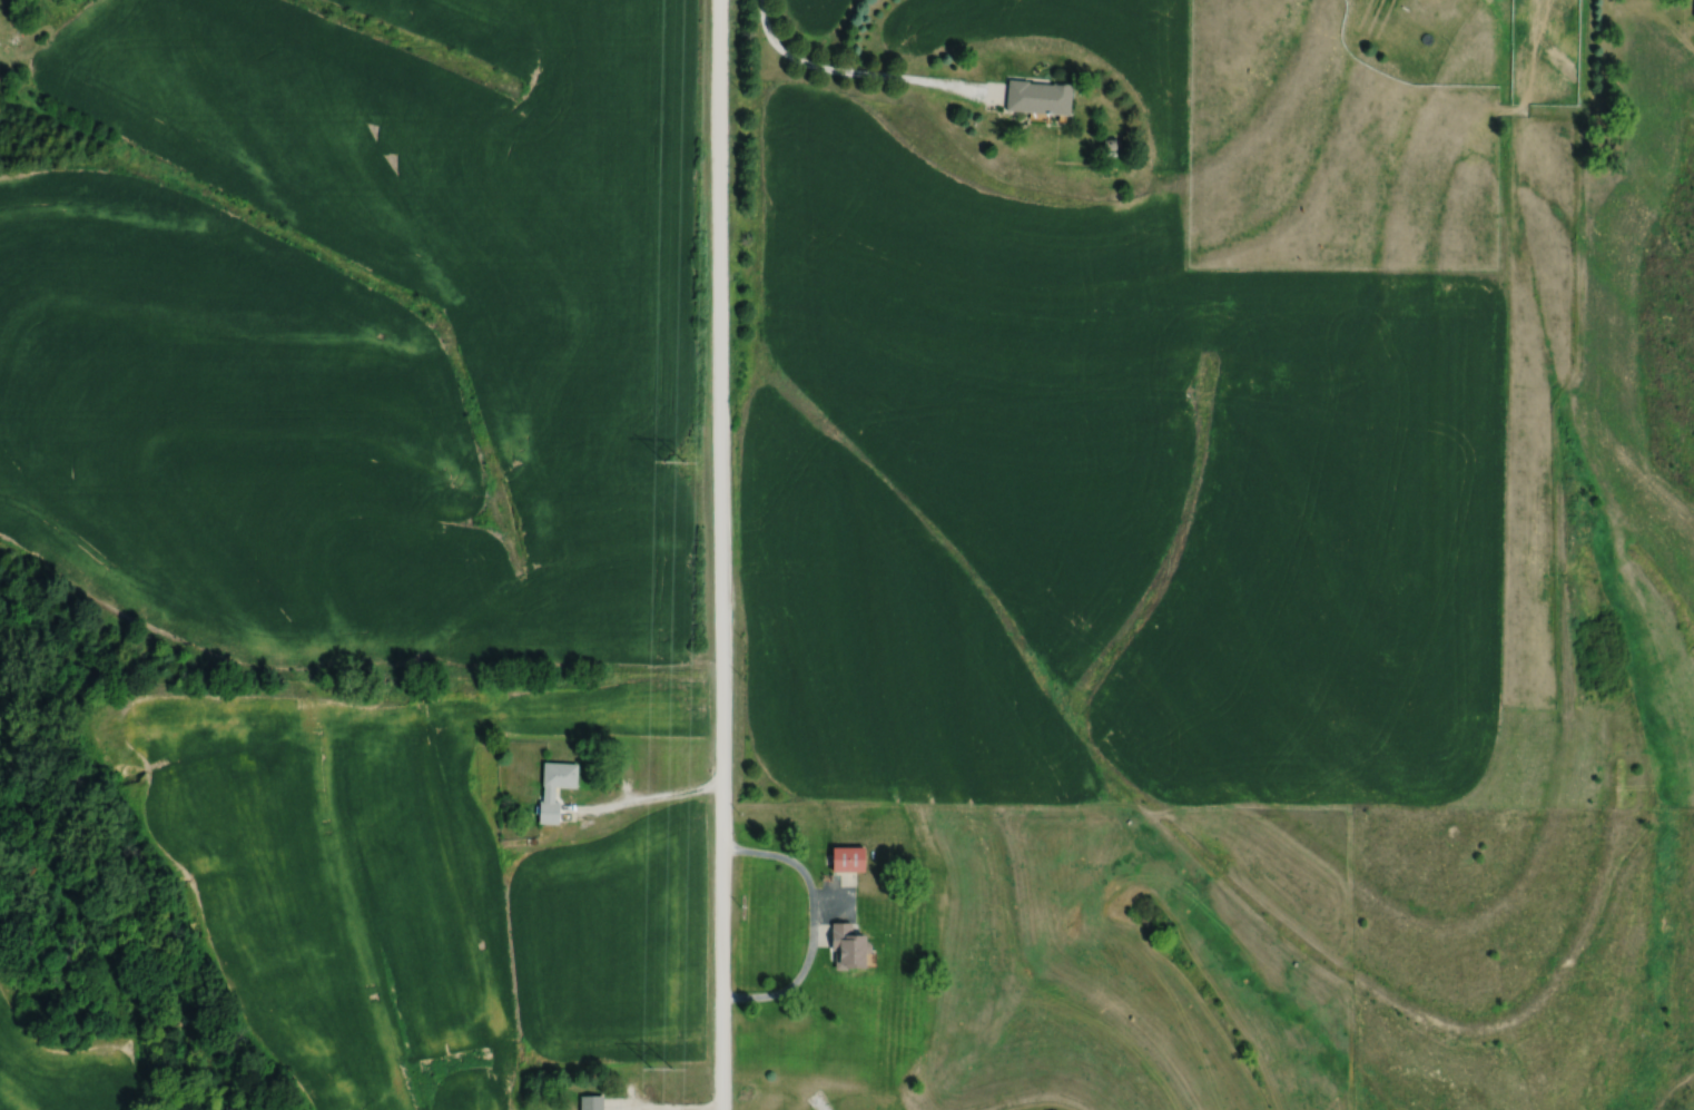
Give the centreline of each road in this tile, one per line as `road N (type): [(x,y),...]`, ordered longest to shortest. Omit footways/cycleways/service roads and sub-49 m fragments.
road 1 (residential): [(723,0),(722,1109)]

